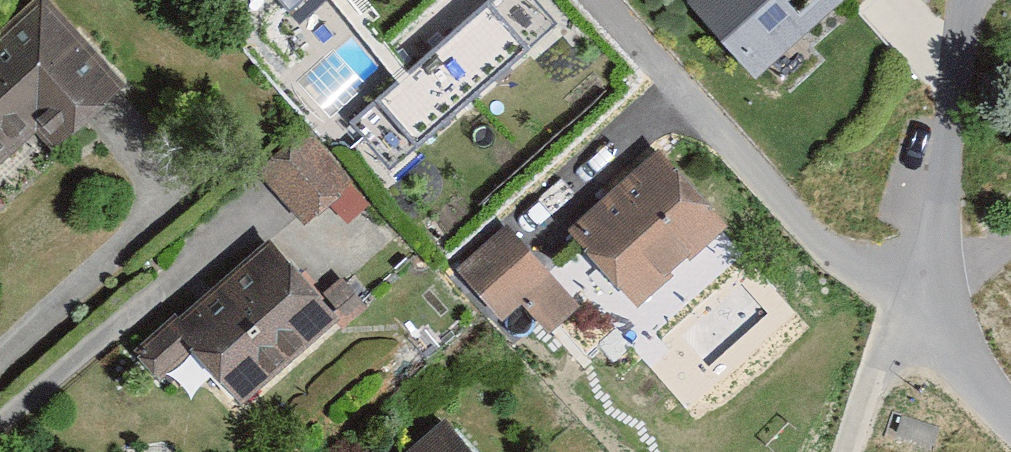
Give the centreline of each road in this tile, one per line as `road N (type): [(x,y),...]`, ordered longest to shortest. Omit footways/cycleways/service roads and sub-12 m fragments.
road 1 (unclassified): [(915,294),(945,0)]
road 2 (residential): [(915,294),(869,368),(838,451)]
road 3 (unclassified): [(1010,417),(915,294)]

